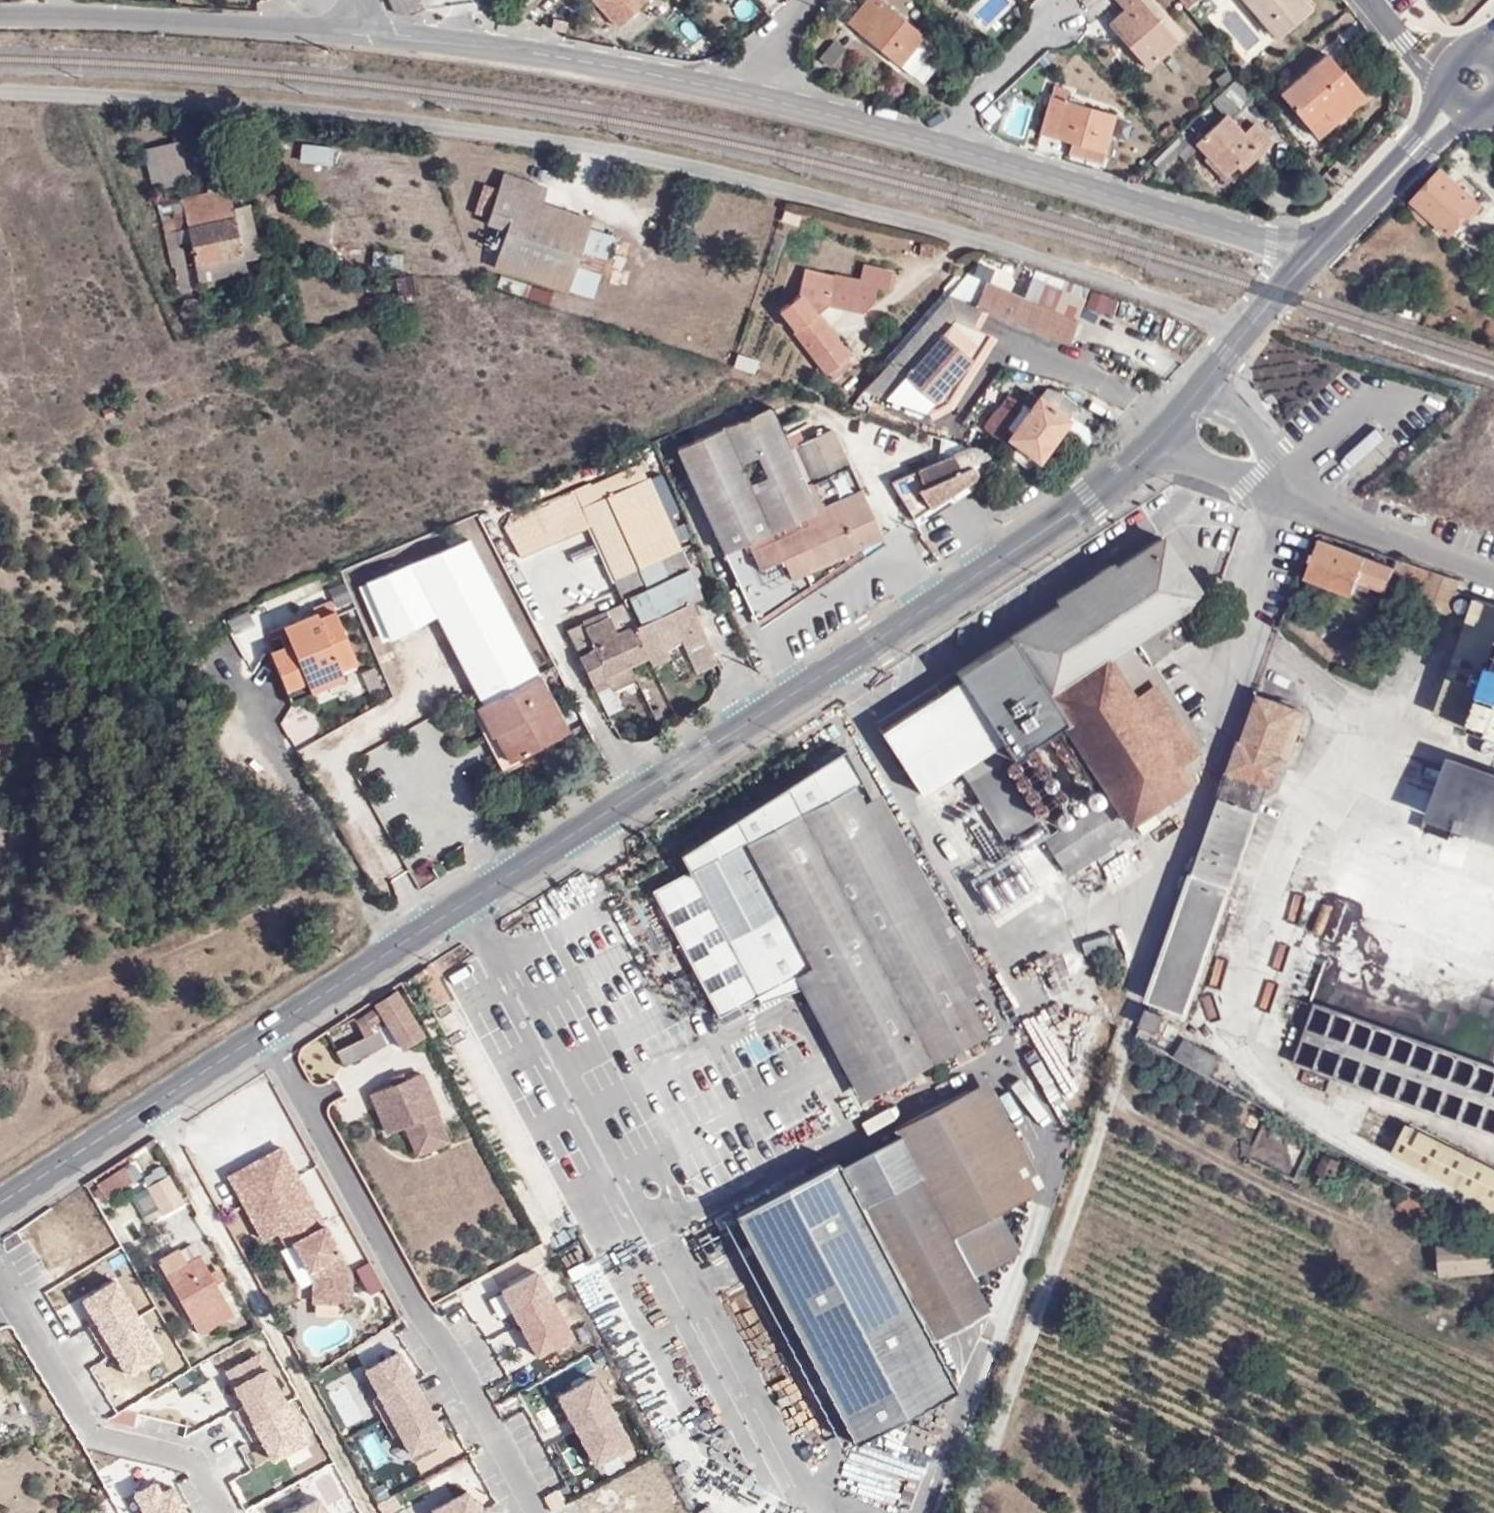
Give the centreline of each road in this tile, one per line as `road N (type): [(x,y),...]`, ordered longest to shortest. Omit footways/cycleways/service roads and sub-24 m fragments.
road 1 (residential): [(0,95),(397,117),(660,161),(955,237),(1244,335)]
road 2 (secondary): [(264,1032),(1091,497),(1166,428)]
road 3 (residential): [(264,1032),(537,1512)]
road 4 (unclassified): [(1312,259),(1289,243),(937,137)]
road 5 (unclassified): [(381,36),(0,14)]
road 6 (residential): [(0,1278),(92,1433),(187,1461),(222,1512)]
road 7 (secondary): [(0,1203),(264,1032)]
road 8 (unclassified): [(732,90),(457,42)]
road 9 (unclassified): [(1268,472),(1333,512),(1493,571)]
road 10 (unclassified): [(937,137),(732,90)]
road 11 (residential): [(937,137),(1054,24)]
road 12 (secondary): [(1312,259),(1422,146)]
road 13 (residential): [(732,90),(813,0)]

